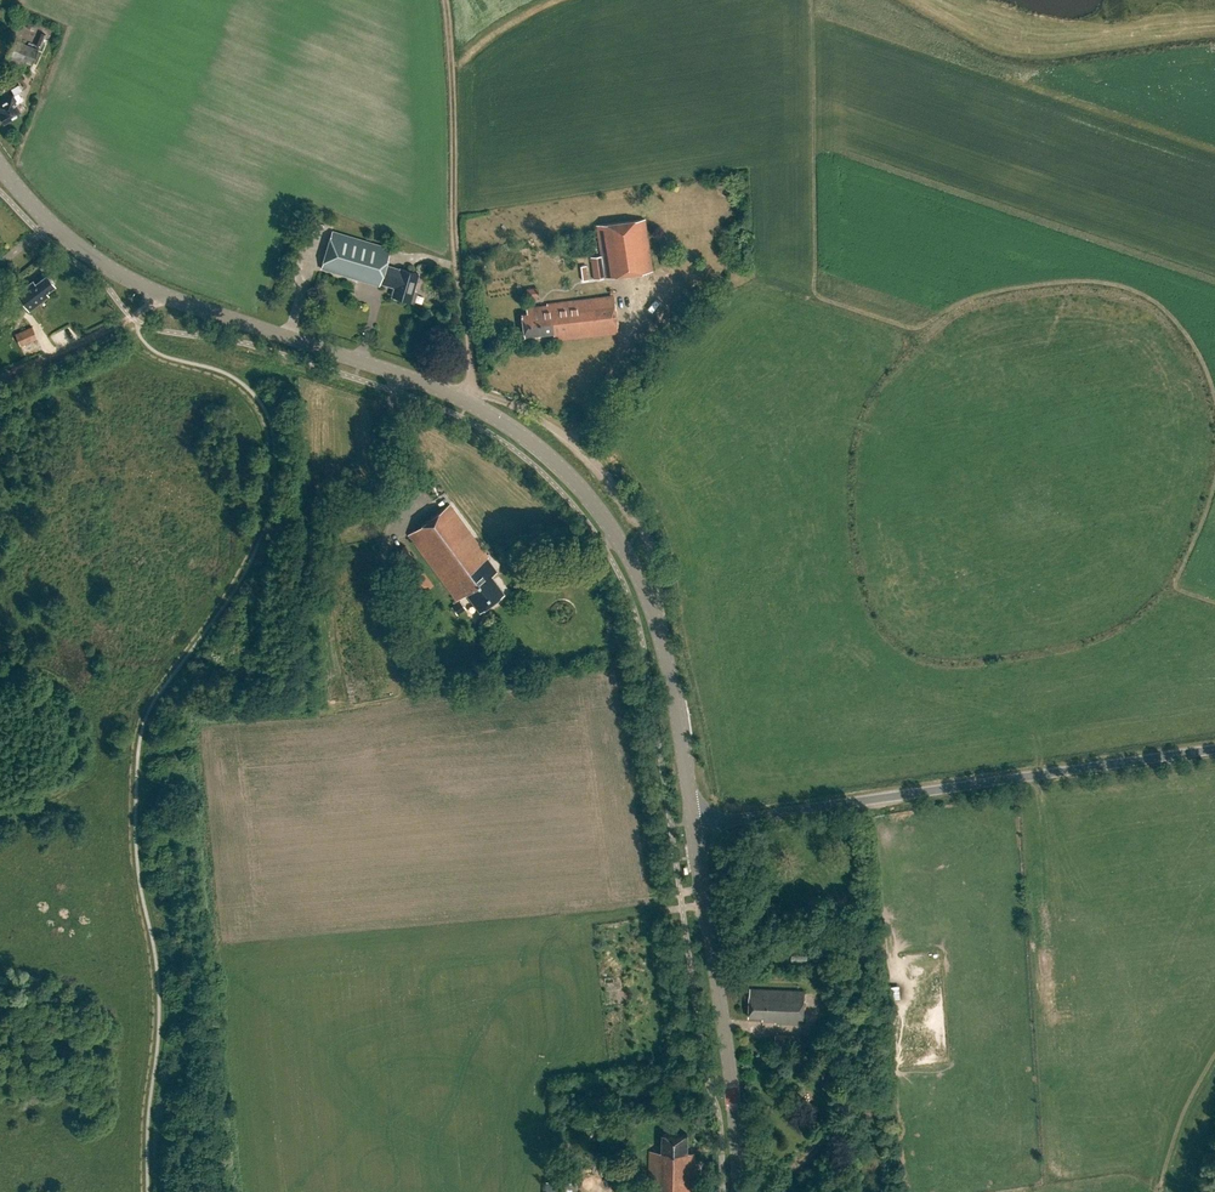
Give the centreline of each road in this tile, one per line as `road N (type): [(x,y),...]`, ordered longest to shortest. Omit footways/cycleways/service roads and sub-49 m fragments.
road 1 (secondary): [(694,825),(673,669),(648,589),(568,475),(469,400),(129,283),(51,226),(0,164)]
road 2 (unclassified): [(694,825),(1214,747)]
road 3 (secondary): [(739,1191),(694,825)]
road 4 (track): [(469,400),(454,218),(453,74)]
road 5 (track): [(157,295),(133,317),(0,379)]

